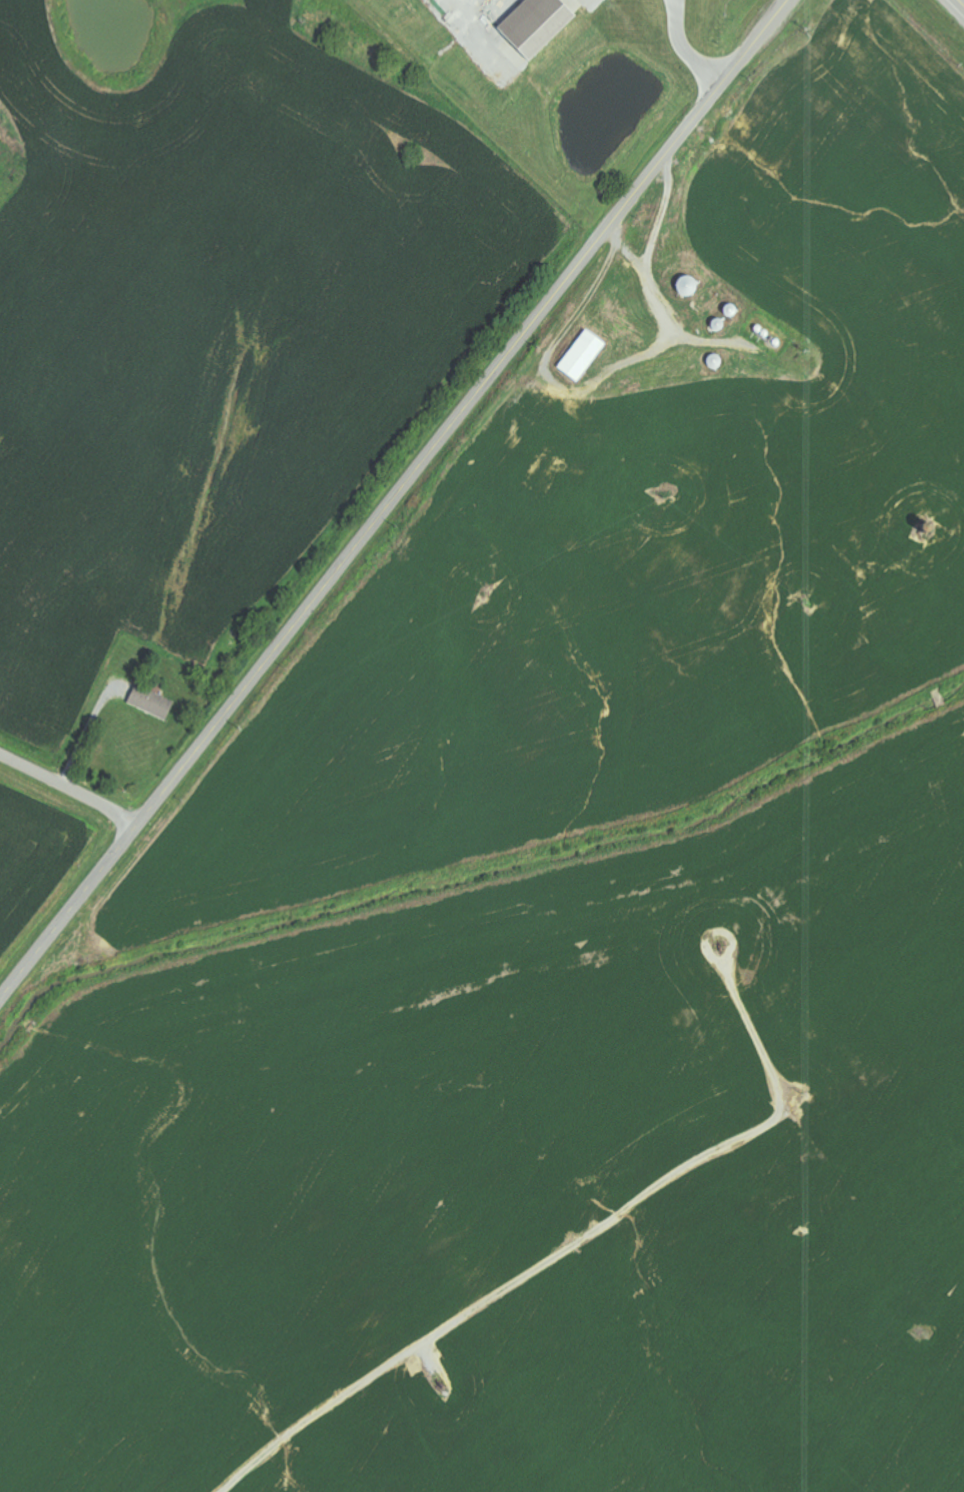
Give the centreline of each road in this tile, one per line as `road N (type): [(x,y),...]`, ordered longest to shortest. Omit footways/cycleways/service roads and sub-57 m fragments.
road 1 (secondary): [(0,1000),(787,0)]
road 2 (residential): [(139,824),(0,752)]

